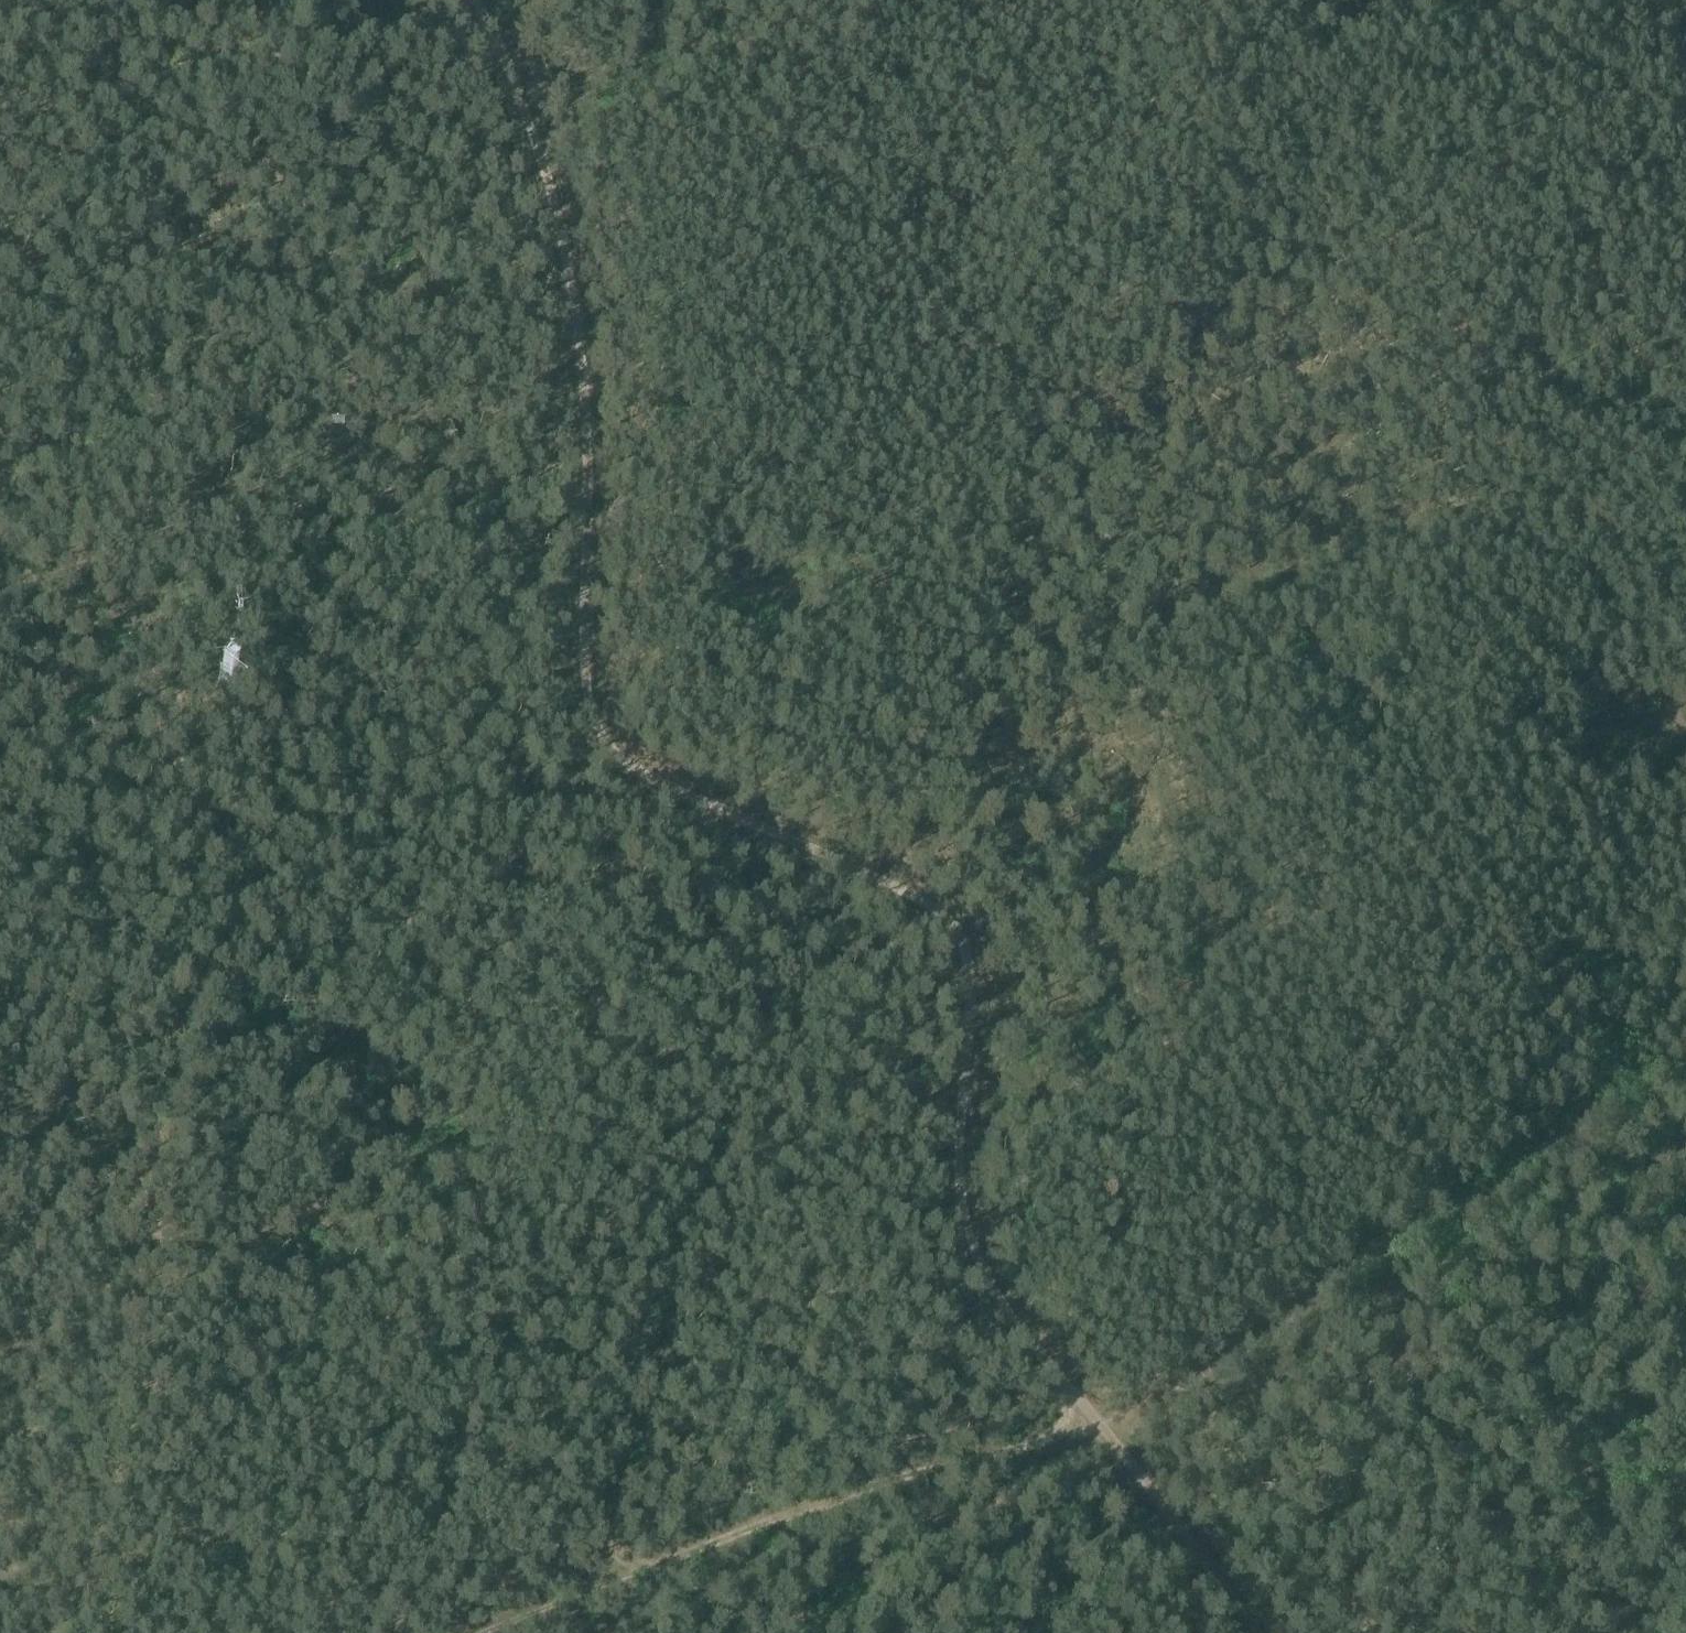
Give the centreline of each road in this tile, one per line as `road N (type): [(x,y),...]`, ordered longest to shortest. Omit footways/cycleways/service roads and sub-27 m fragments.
road 1 (track): [(638,1574),(605,1513),(578,1487),(534,1393),(517,1379),(356,1050),(305,1010),(251,908),(224,827),(148,682),(110,662),(0,558)]
road 2 (track): [(1102,1434),(997,1451),(480,1632)]

